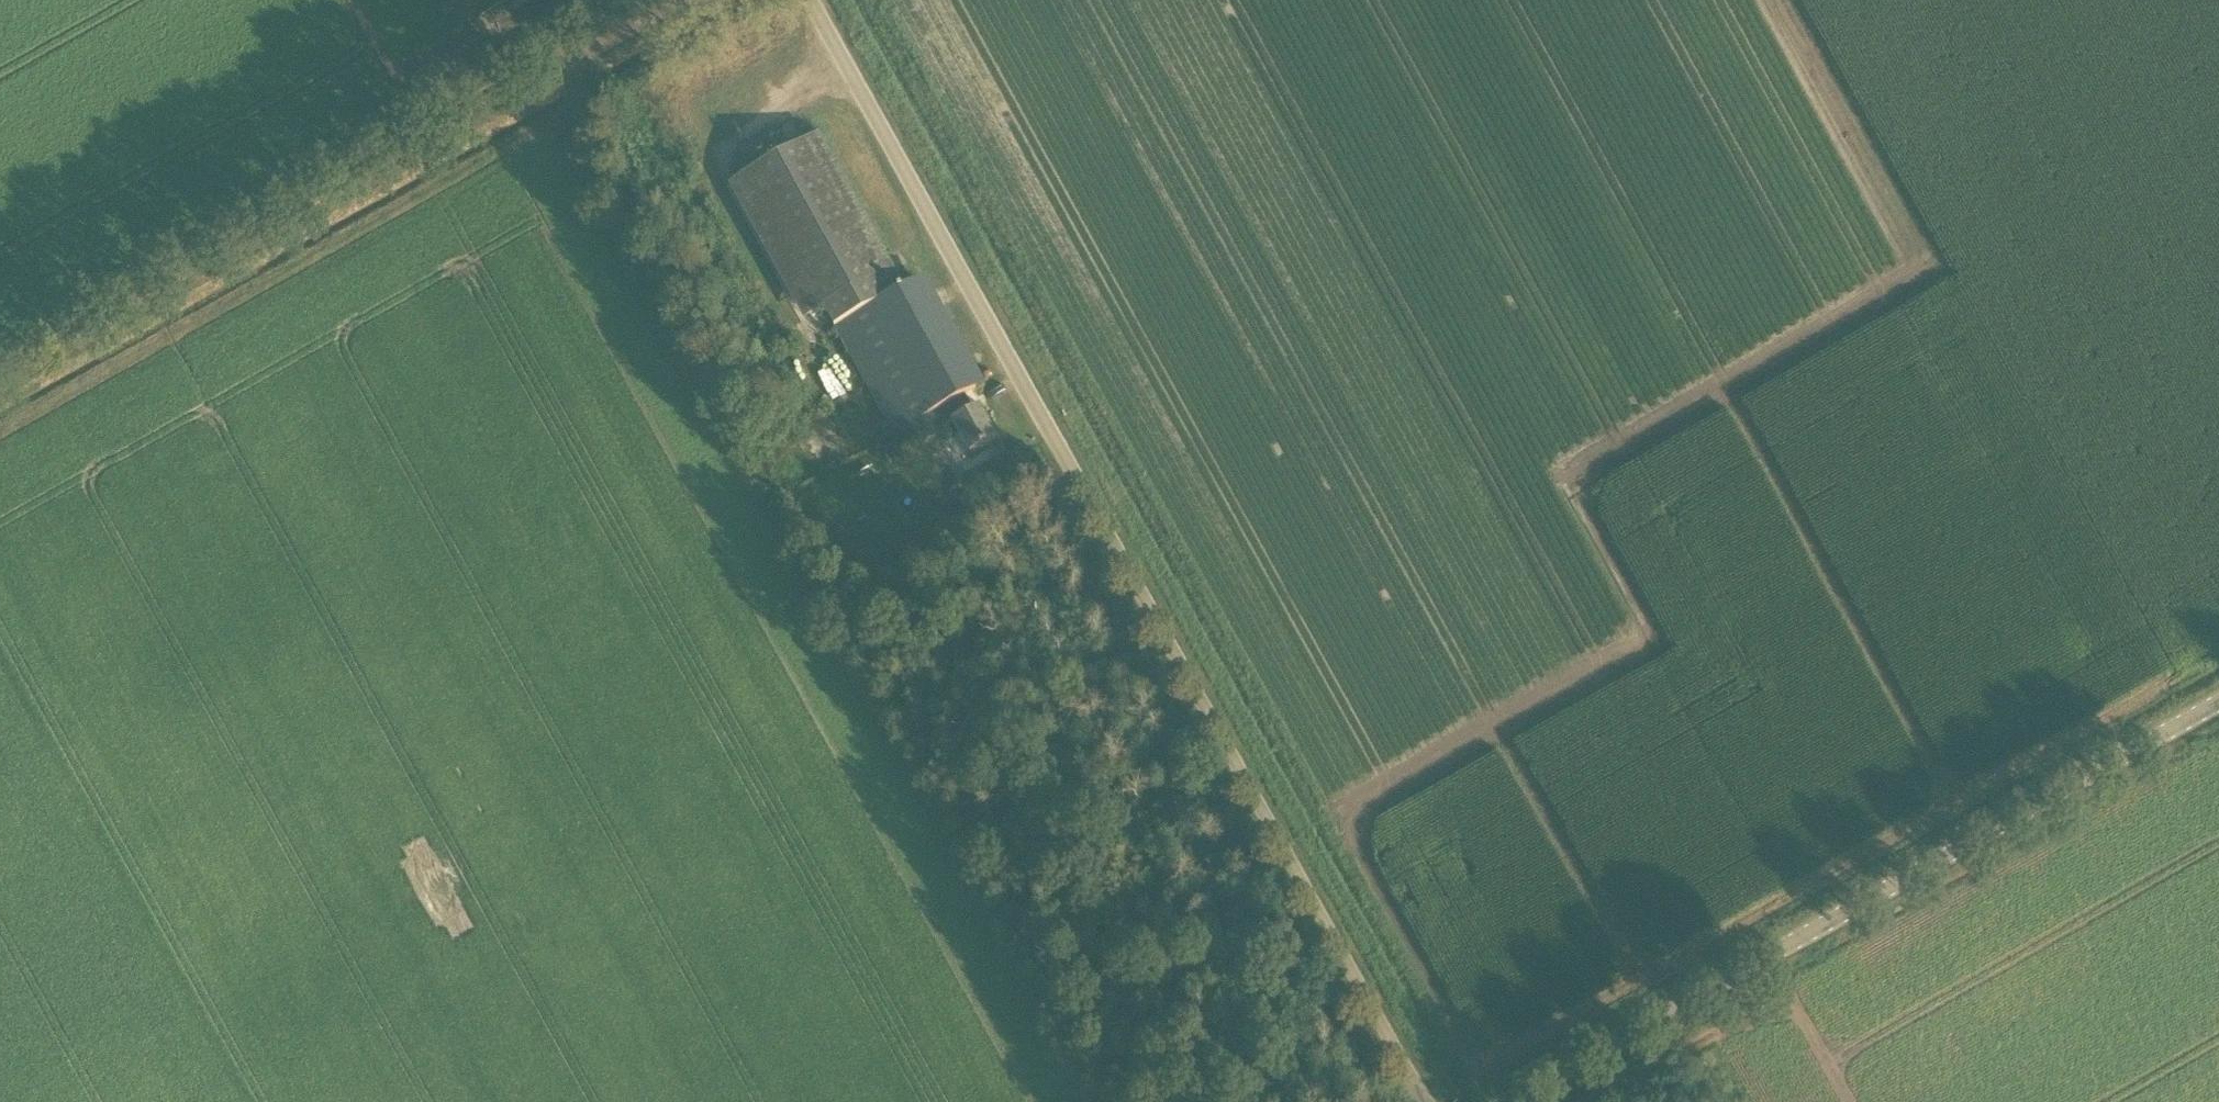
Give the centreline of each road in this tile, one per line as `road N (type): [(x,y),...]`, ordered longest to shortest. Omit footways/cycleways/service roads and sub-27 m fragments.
road 1 (unclassified): [(1422,1101),(812,0)]
road 2 (unclassified): [(2218,705),(1522,1101)]
road 3 (track): [(690,0),(0,384)]

